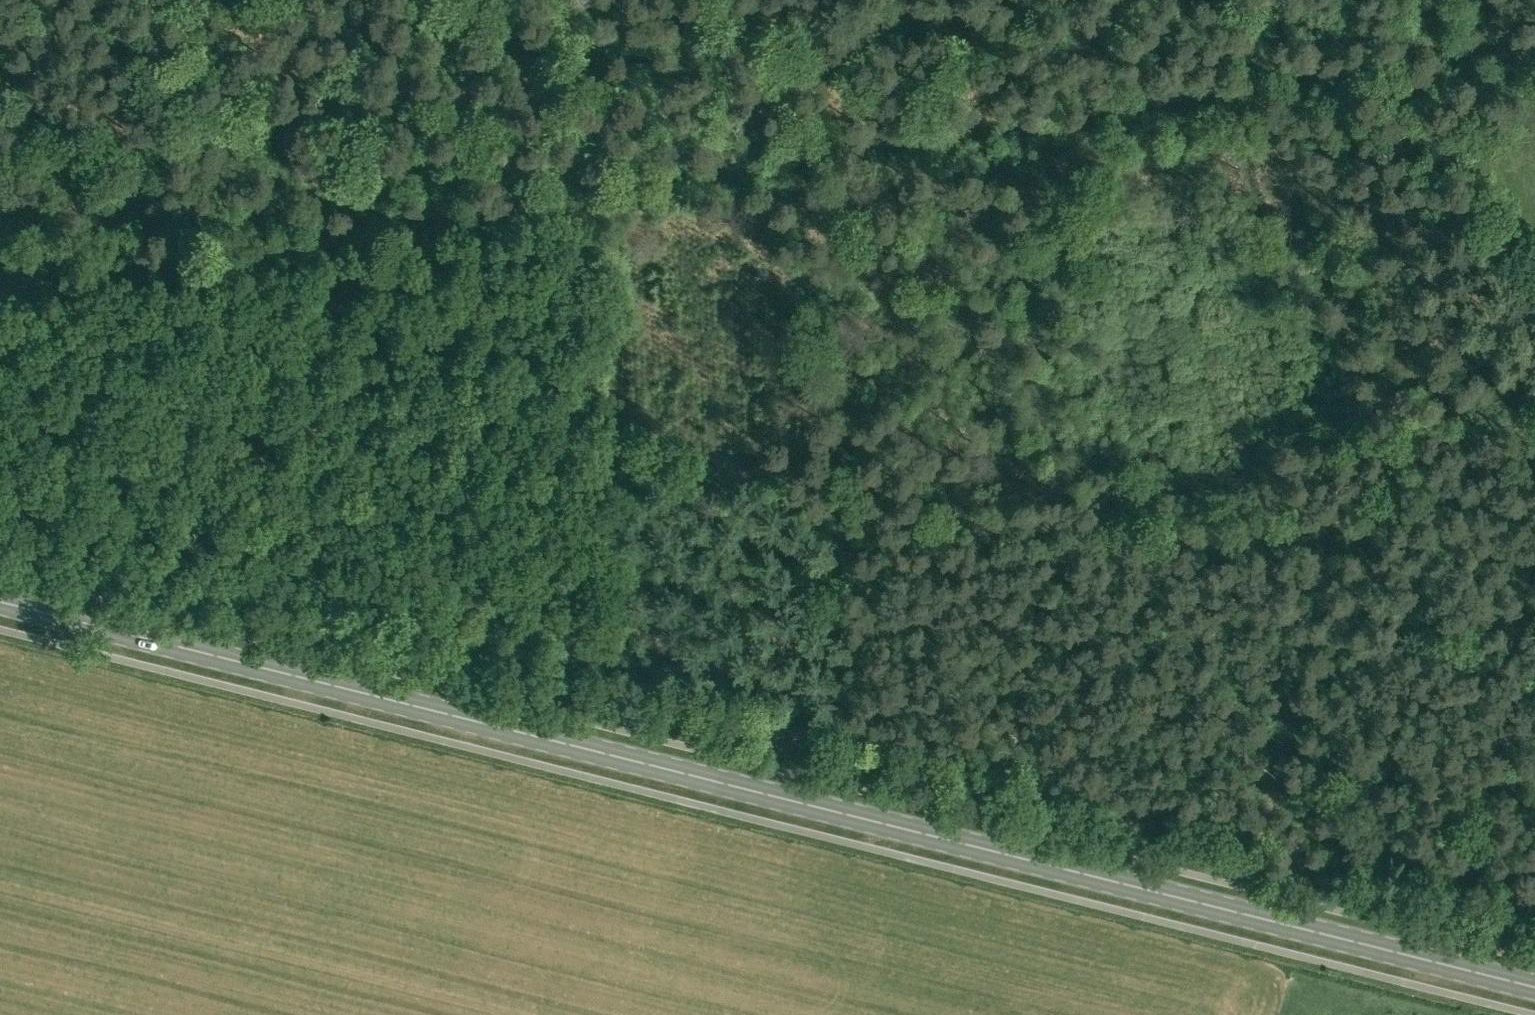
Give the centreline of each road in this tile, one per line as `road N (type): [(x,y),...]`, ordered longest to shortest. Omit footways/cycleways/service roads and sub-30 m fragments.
road 1 (primary): [(1534,989),(0,604)]
road 2 (track): [(0,288),(1534,33)]

